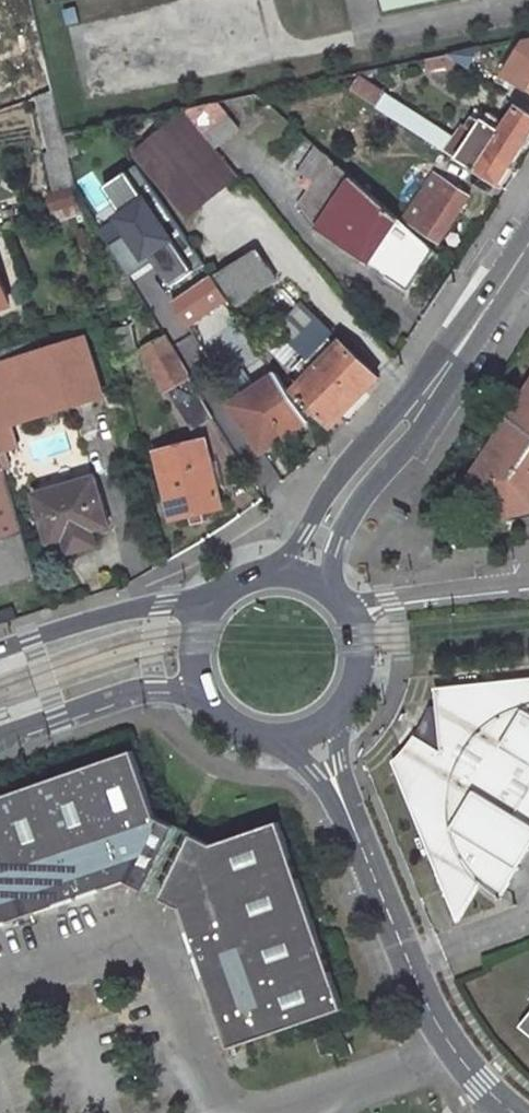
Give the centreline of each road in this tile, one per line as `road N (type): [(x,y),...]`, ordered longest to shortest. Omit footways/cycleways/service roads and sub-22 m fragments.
road 1 (residential): [(309,727),(428,999),(505,1112)]
road 2 (tertiary): [(492,300),(345,465),(277,572)]
road 3 (tertiary): [(322,588),(341,534),(432,412),(492,300)]
road 4 (tertiary): [(0,736),(136,688),(204,697)]
road 5 (tertiary): [(203,611),(162,606),(0,652)]
road 6 (residential): [(528,582),(340,607)]
road 7 (tertiary): [(309,727),(344,694),(353,671),(351,630),(340,607)]

